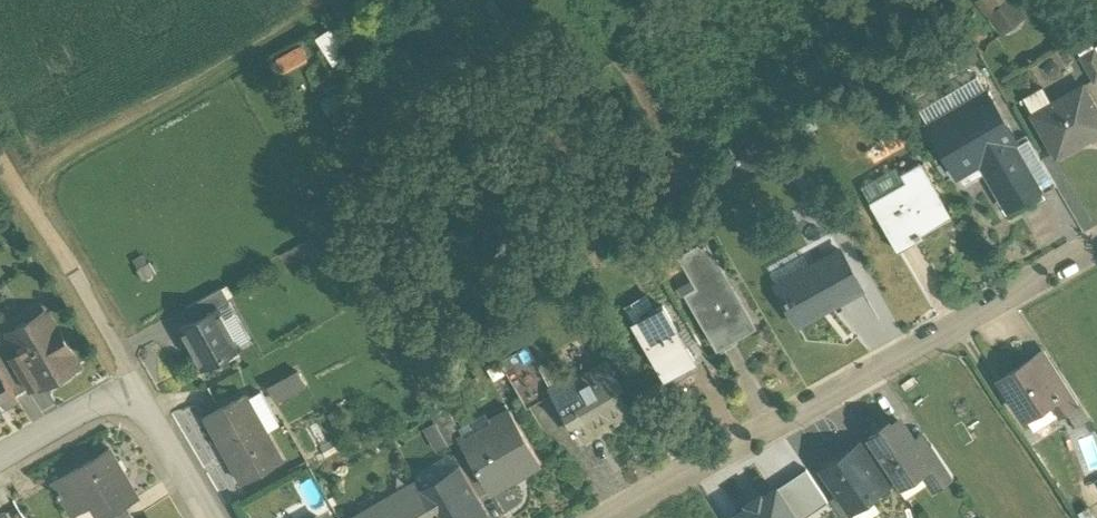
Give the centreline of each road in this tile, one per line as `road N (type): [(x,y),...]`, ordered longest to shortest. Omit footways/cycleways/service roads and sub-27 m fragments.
road 1 (residential): [(621,517),(1096,252)]
road 2 (track): [(42,230),(49,209),(73,185),(401,0)]
road 3 (residential): [(0,463),(138,391),(208,517)]
road 4 (track): [(0,157),(138,391)]

